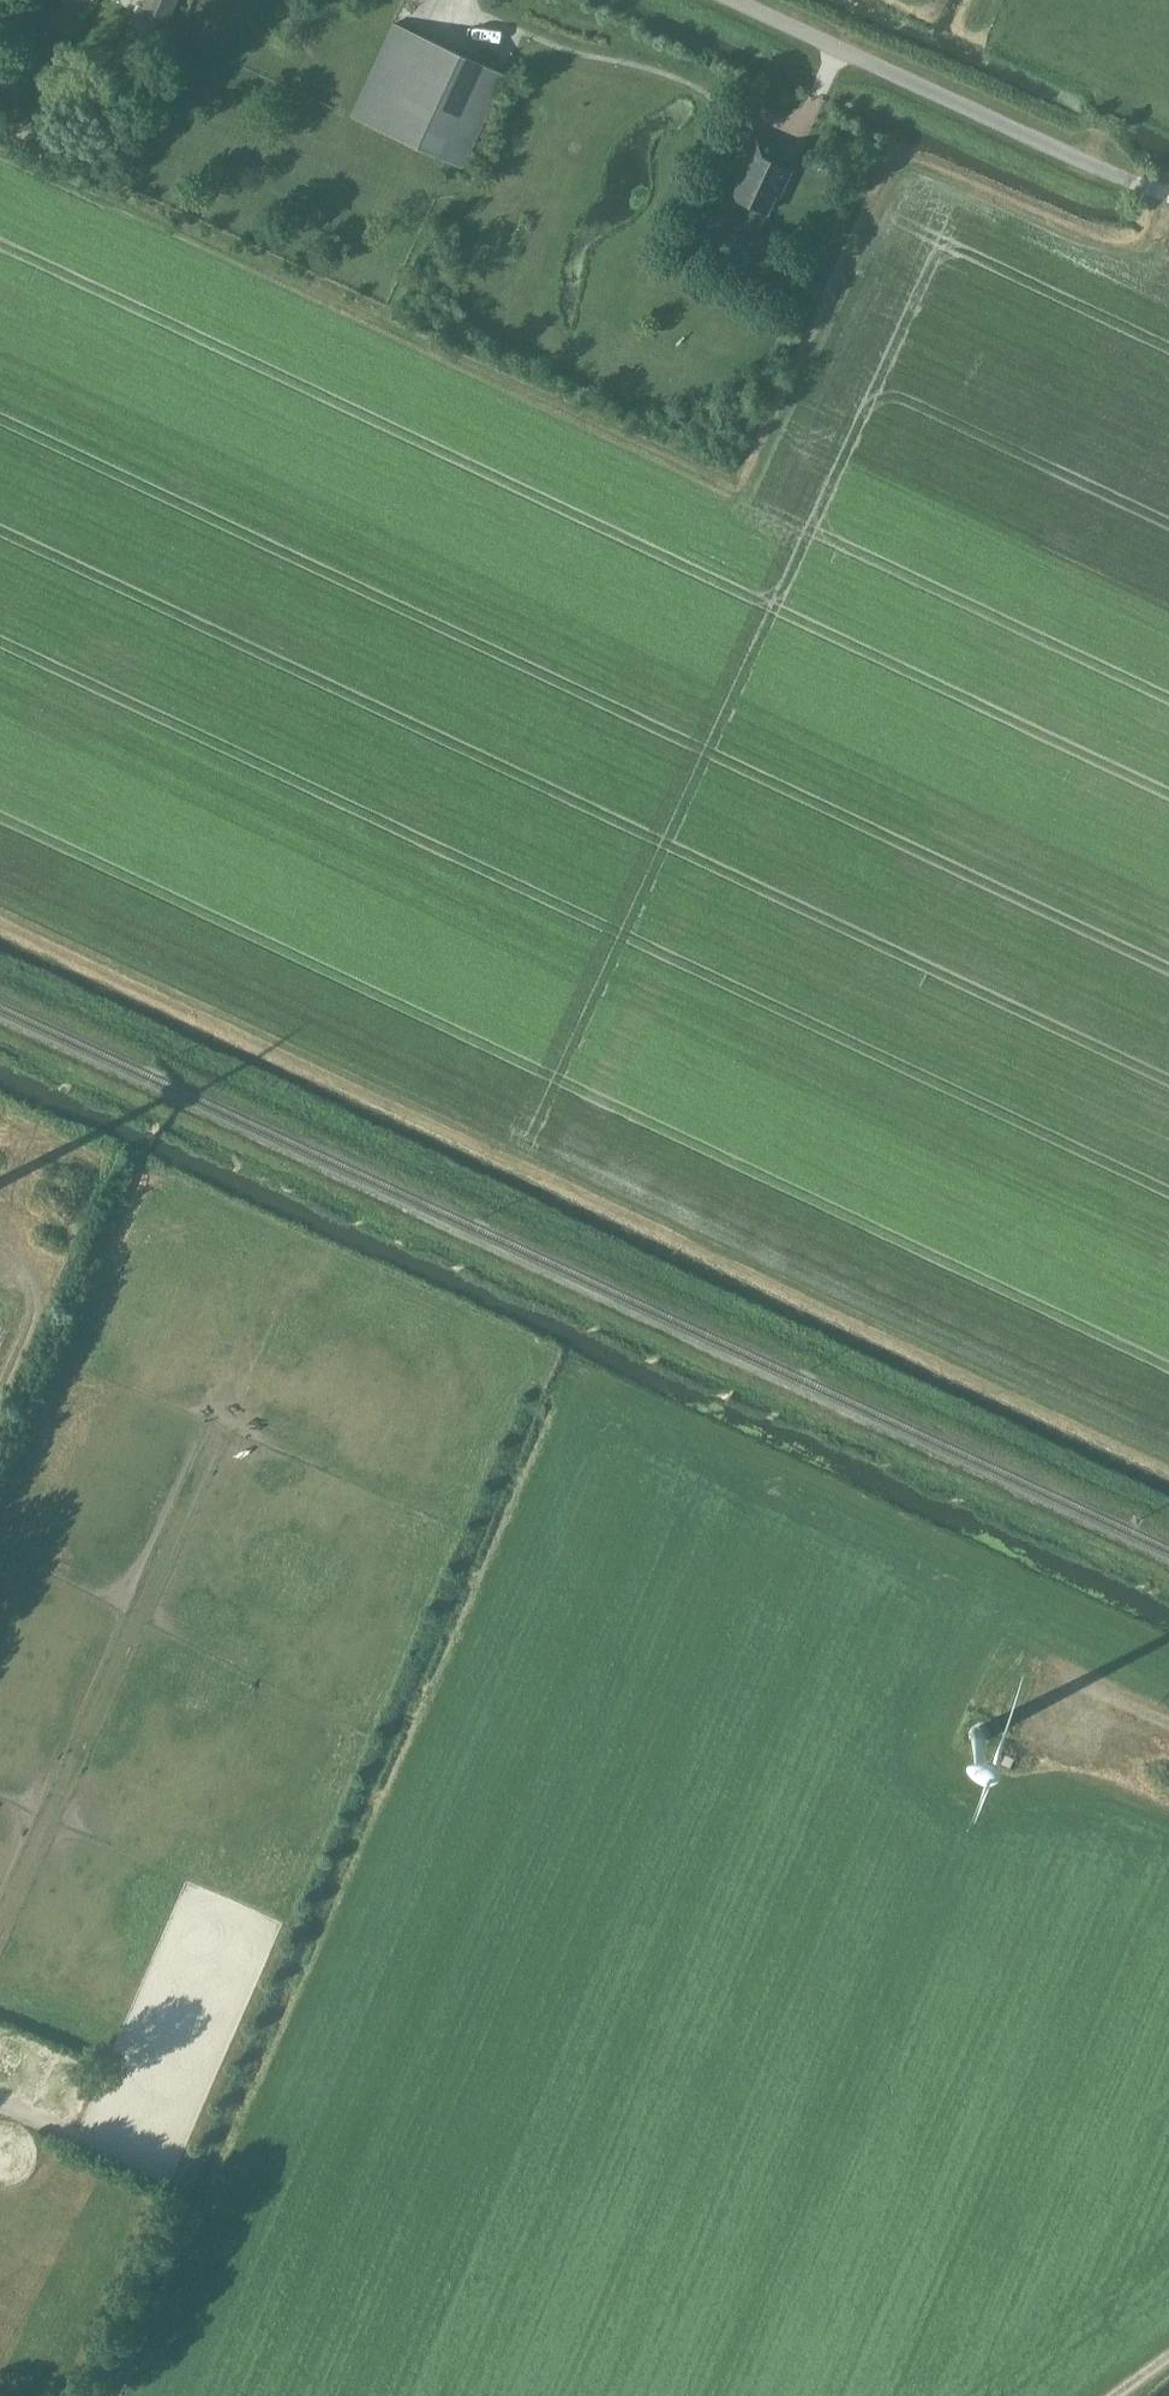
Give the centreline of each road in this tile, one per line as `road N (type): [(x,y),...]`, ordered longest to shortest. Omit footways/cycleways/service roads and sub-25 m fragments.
road 1 (unclassified): [(1168,193),(741,0)]

